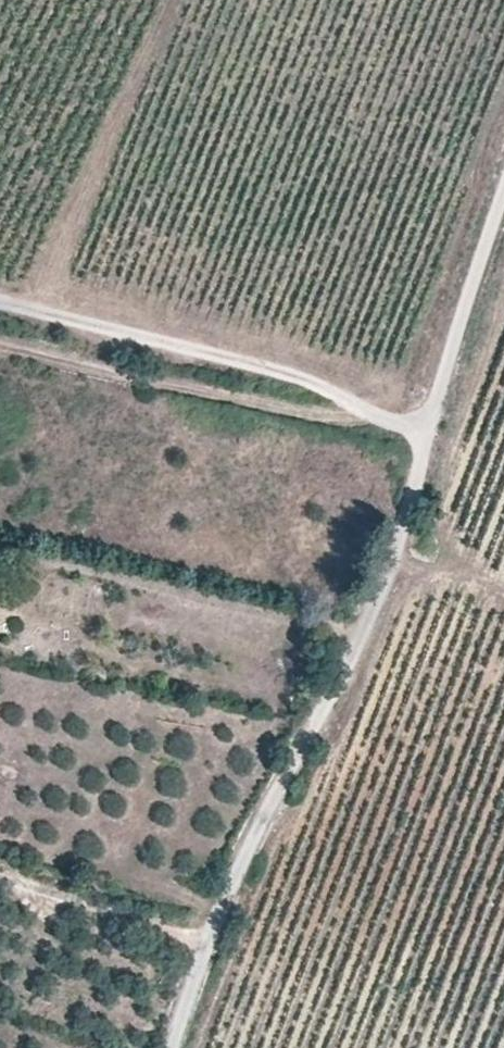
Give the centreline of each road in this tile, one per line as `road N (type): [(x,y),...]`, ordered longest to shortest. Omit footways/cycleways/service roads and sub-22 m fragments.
road 1 (unclassified): [(177,1047),(242,878),(386,588),(503,202)]
road 2 (track): [(429,435),(304,381),(0,300)]

